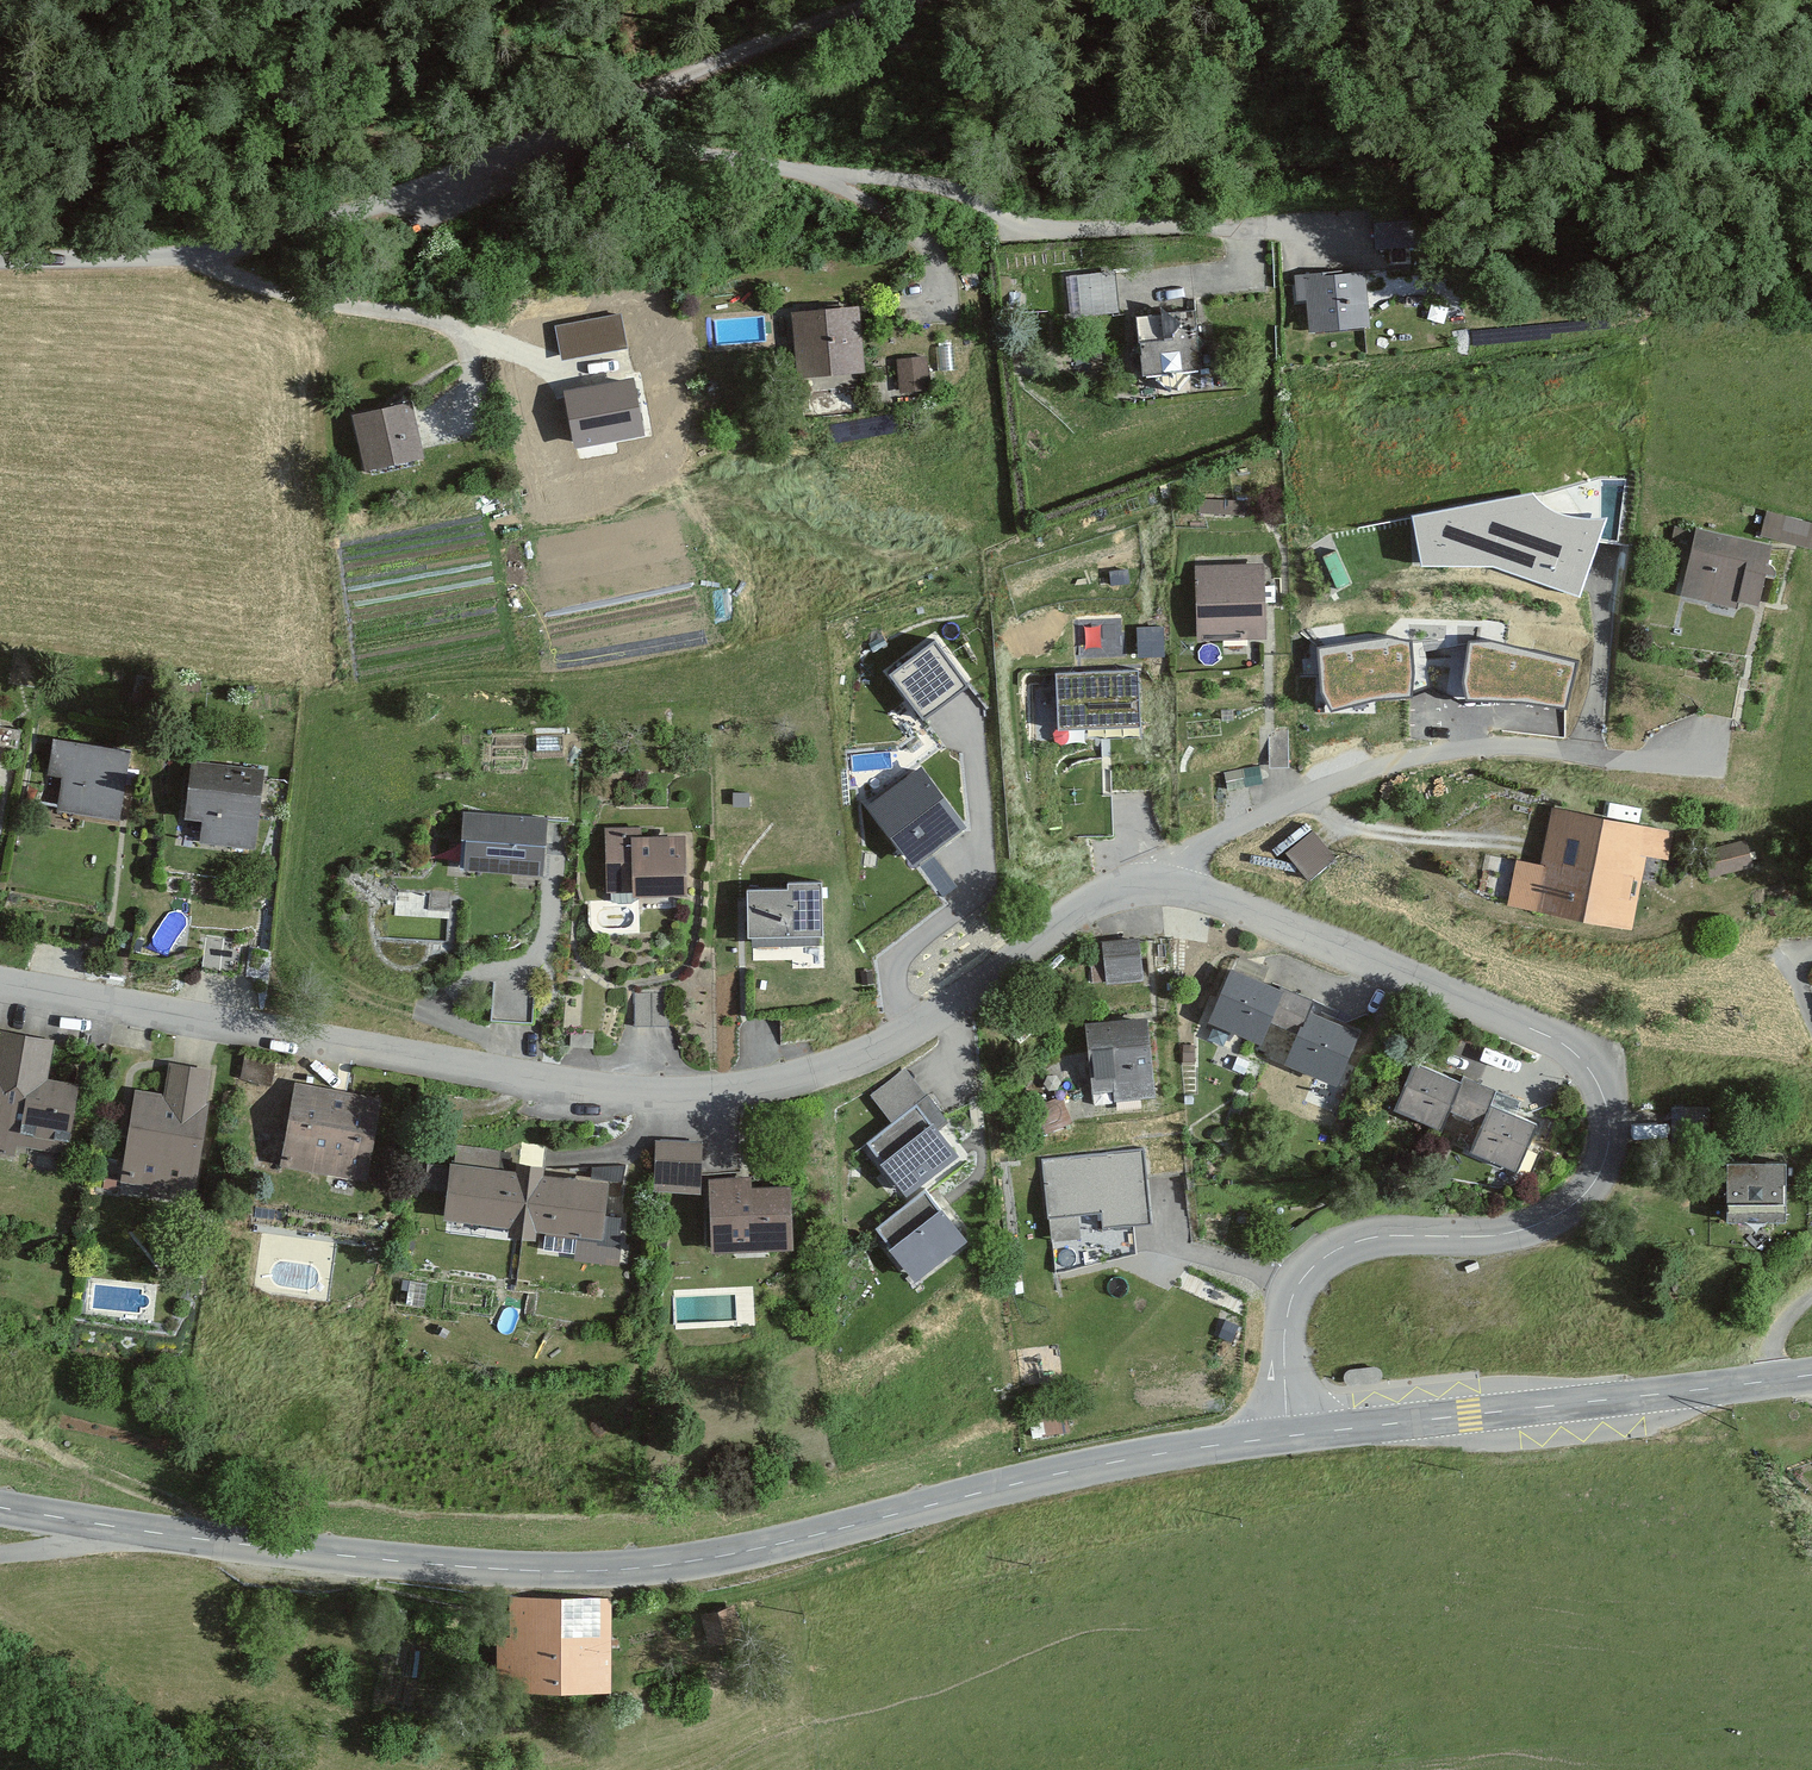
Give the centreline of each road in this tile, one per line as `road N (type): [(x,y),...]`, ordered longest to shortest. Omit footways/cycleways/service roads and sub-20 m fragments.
road 1 (tertiary): [(1307,1439),(1137,1458),(722,1563),(514,1574),(119,1530)]
road 2 (residential): [(1307,1439),(1295,1312),(1312,1281),(1332,1258),(1369,1241),(1487,1240),(1565,1216),(1597,1187),(1613,1148),(1600,1078),(1573,1040),(1543,1018),(1447,988),(1279,916),(1180,887)]
road 3 (residential): [(1142,295),(1225,284),(1239,248),(1224,233),(1017,214),(926,182),(663,148),(604,135),(588,118)]
road 4 (residential): [(1180,887),(1119,895),(868,1037),(791,1066),(700,1078),(520,1062)]
road 5 (residential): [(1180,887),(1215,840),(1408,759),(1489,749),(1719,762)]
road 6 (residential): [(520,1062),(0,981)]
road 7 (tertiary): [(1811,1377),(1307,1439)]
road 8 (unclassified): [(197,258),(298,236),(588,118)]
road 9 (residential): [(197,258),(239,279),(439,318),(466,345),(476,417)]
road 10 (residential): [(550,870),(547,930),(532,958),(513,973),(448,990),(442,1013),(456,1030),(520,1062)]
road 11 (unclassified): [(0,260),(197,258)]
road 12 (track): [(711,64),(881,0)]
road 13 (unclassified): [(588,118),(711,64)]
road 14 (unclassified): [(0,1553),(119,1530)]
road 15 (tertiary): [(119,1530),(0,1511)]

